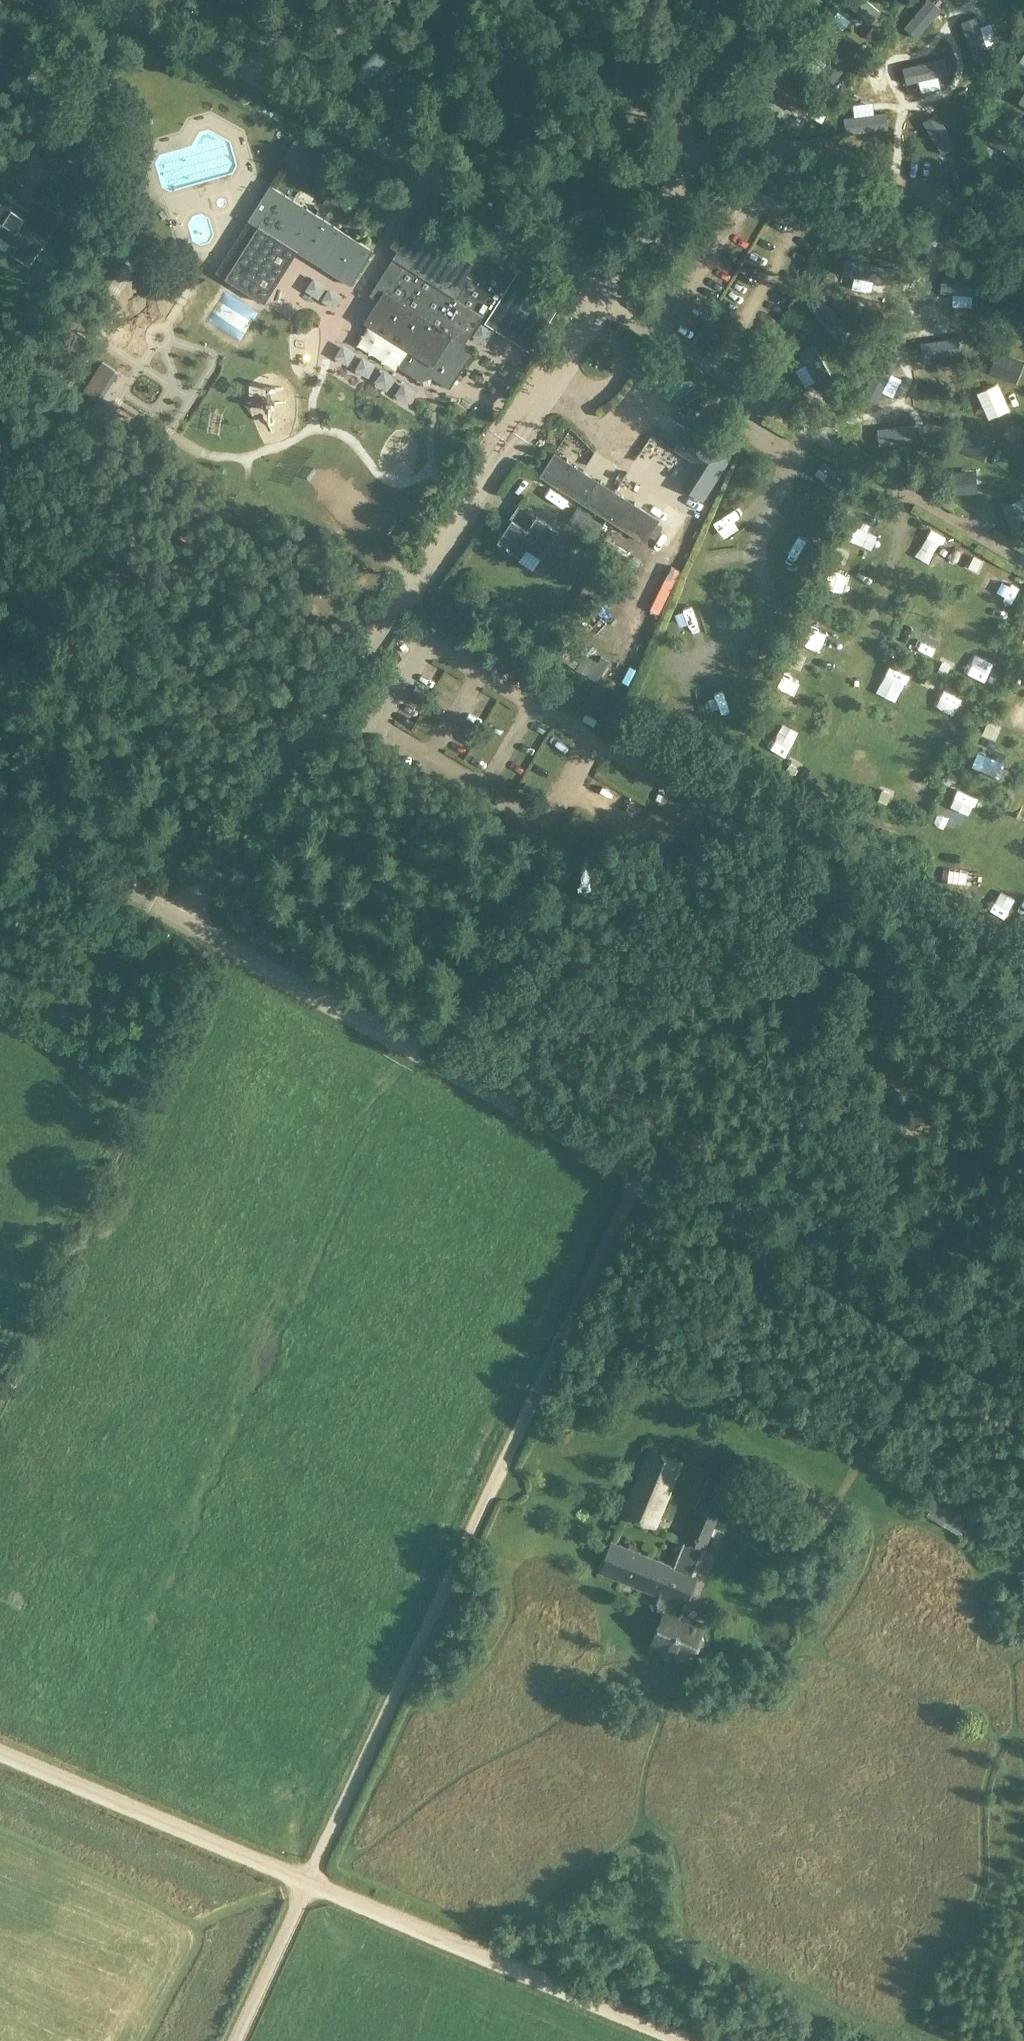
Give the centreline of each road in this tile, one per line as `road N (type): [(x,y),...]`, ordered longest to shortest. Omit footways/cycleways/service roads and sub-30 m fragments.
road 1 (unclassified): [(1023,1381),(0,816)]
road 2 (track): [(309,1866),(643,1171)]
road 3 (track): [(705,2040),(309,1866)]
road 4 (track): [(309,1866),(0,1741)]
road 5 (track): [(228,2040),(309,1866)]

